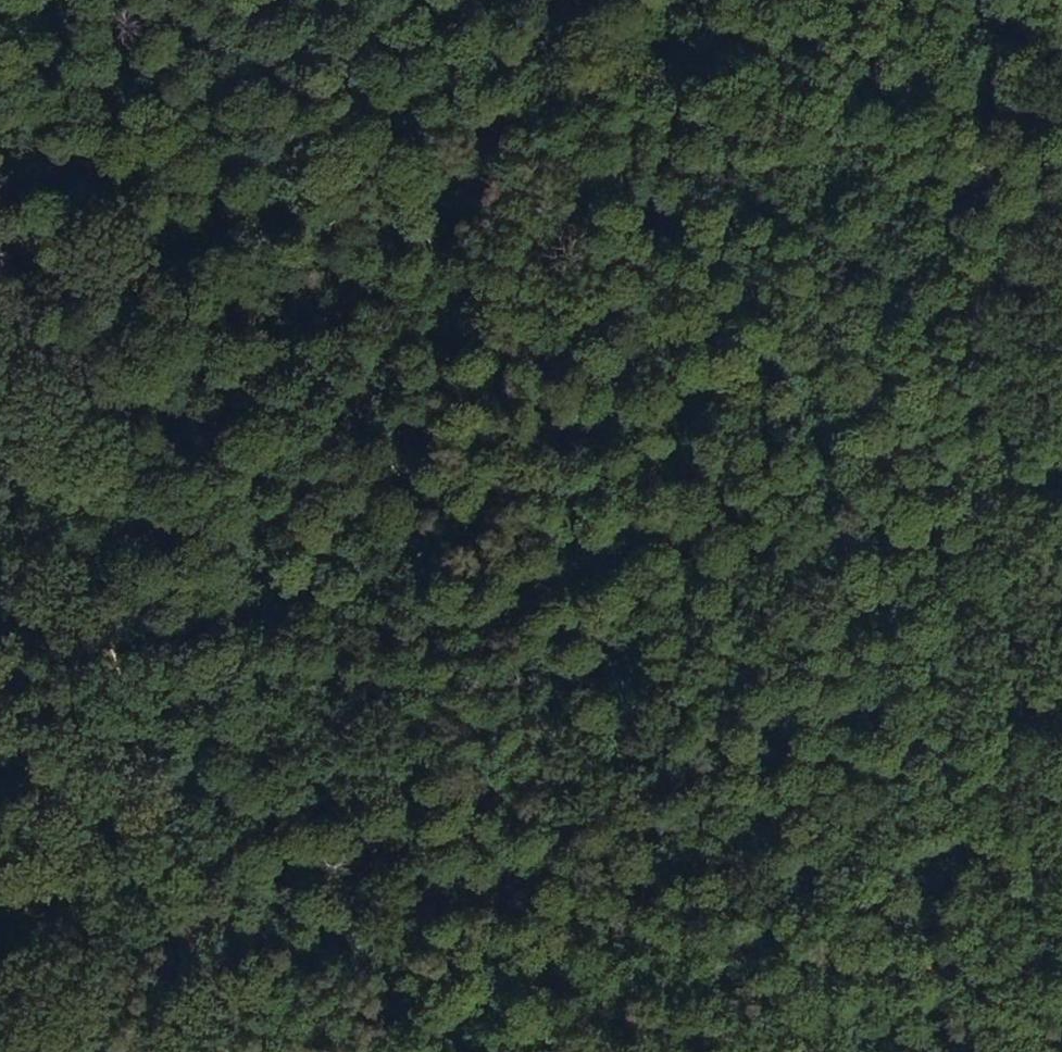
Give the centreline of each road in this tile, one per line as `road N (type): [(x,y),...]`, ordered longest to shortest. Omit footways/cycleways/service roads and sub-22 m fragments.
road 1 (track): [(237,1051),(219,949),(0,239)]

